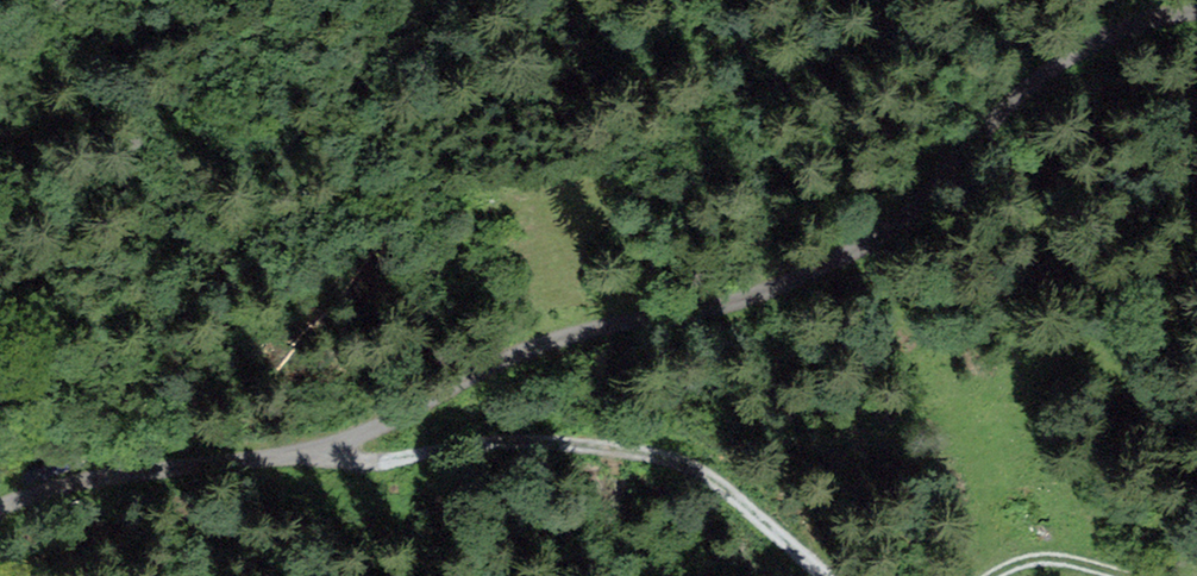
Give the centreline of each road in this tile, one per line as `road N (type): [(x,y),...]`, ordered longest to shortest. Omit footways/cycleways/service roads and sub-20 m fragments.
road 1 (track): [(0,514),(84,482),(204,455),(305,455),(547,340),(683,317),(807,272)]
road 2 (track): [(305,455),(392,460),(487,440),(641,452),(692,468),(825,575)]
road 3 (track): [(807,272),(893,224),(965,140),(1059,62),(1143,14),(1196,9)]
road 4 (track): [(989,575),(1050,559),(1136,575)]

